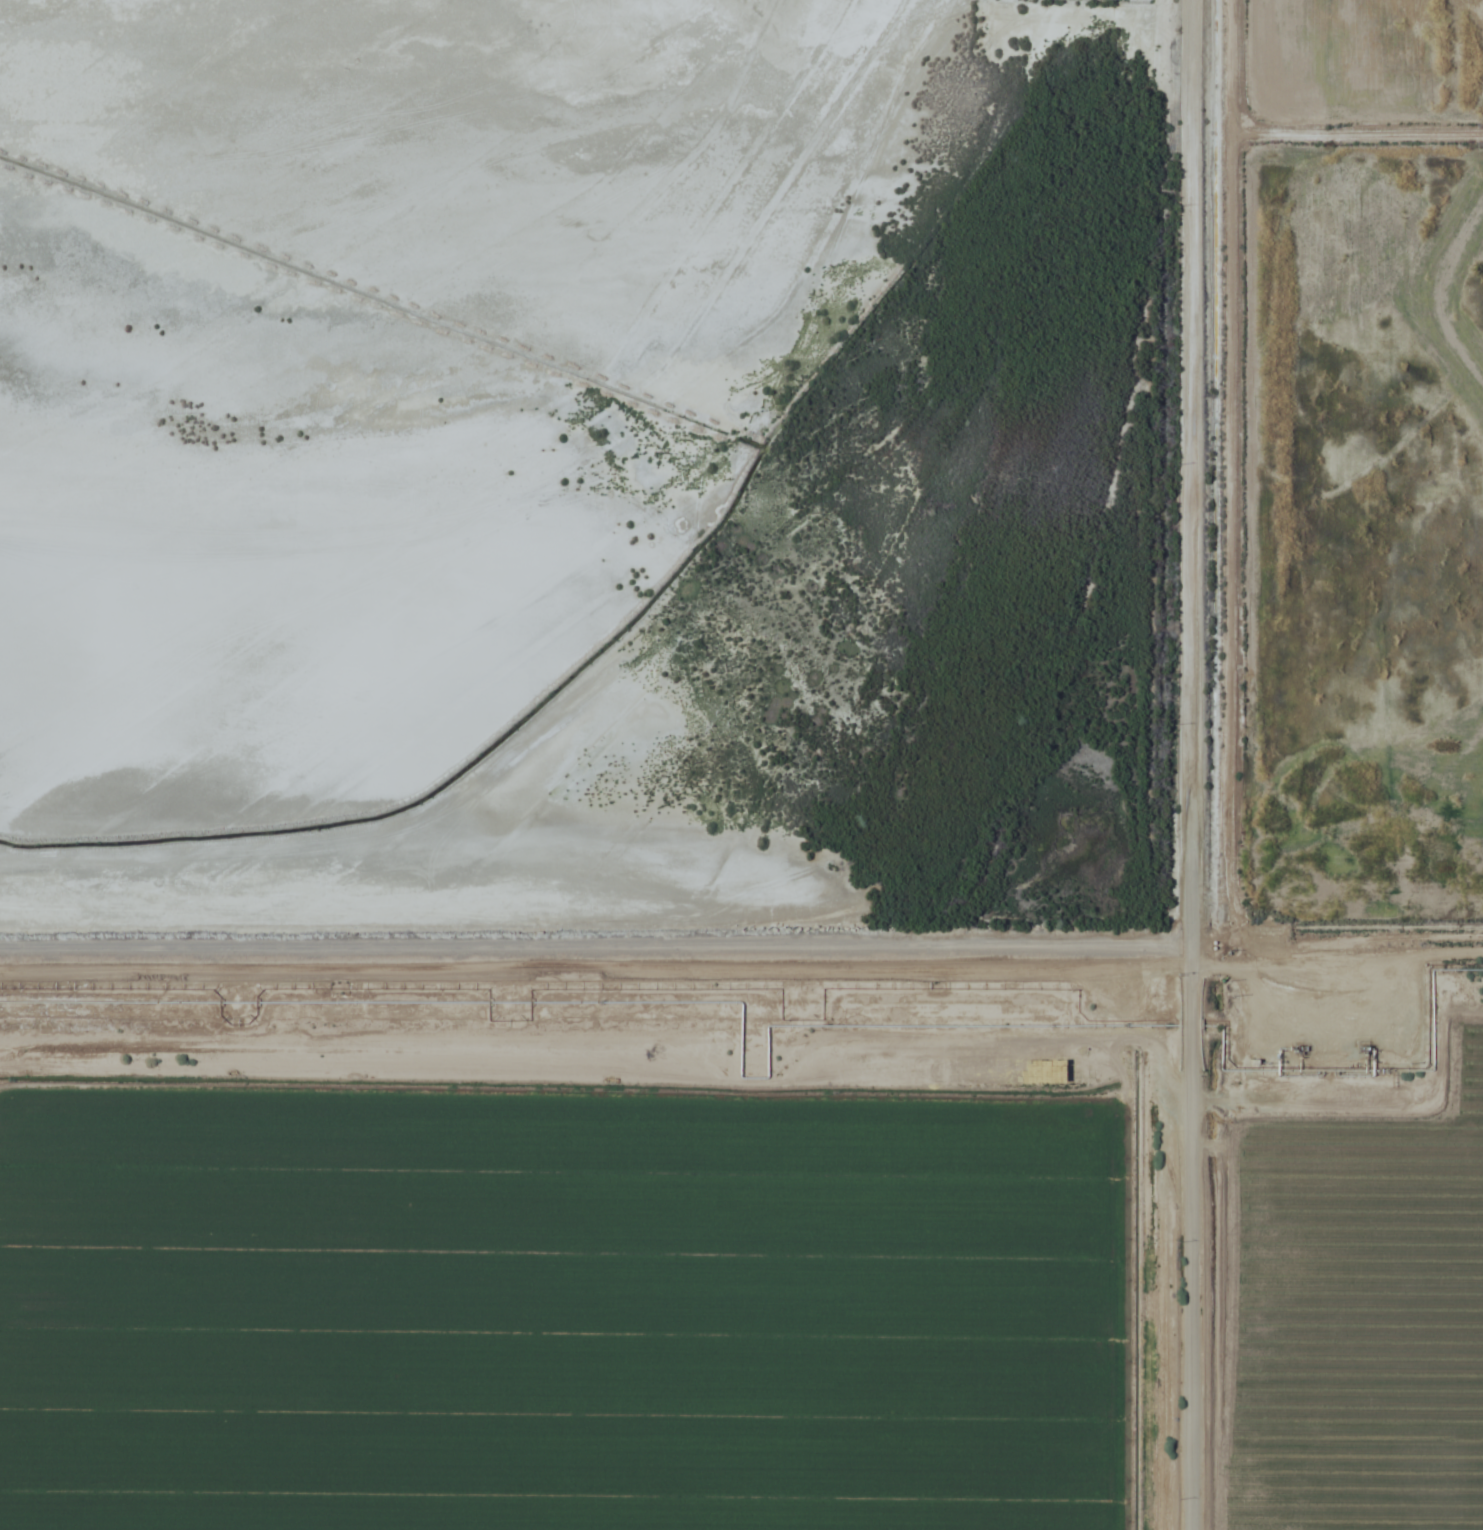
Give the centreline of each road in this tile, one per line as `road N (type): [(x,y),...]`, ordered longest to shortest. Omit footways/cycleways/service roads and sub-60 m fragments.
road 1 (residential): [(1156,1529),(1172,0)]

